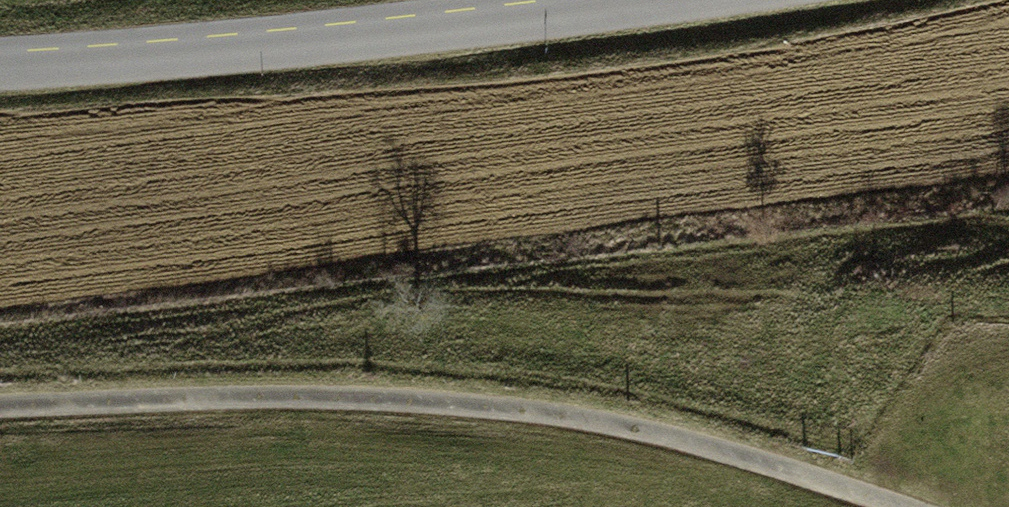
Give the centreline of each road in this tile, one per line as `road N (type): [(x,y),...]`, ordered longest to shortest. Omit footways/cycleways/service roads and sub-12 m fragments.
road 1 (track): [(886,506),(424,348),(0,362)]
road 2 (tertiary): [(0,64),(141,59),(562,20),(677,0)]

